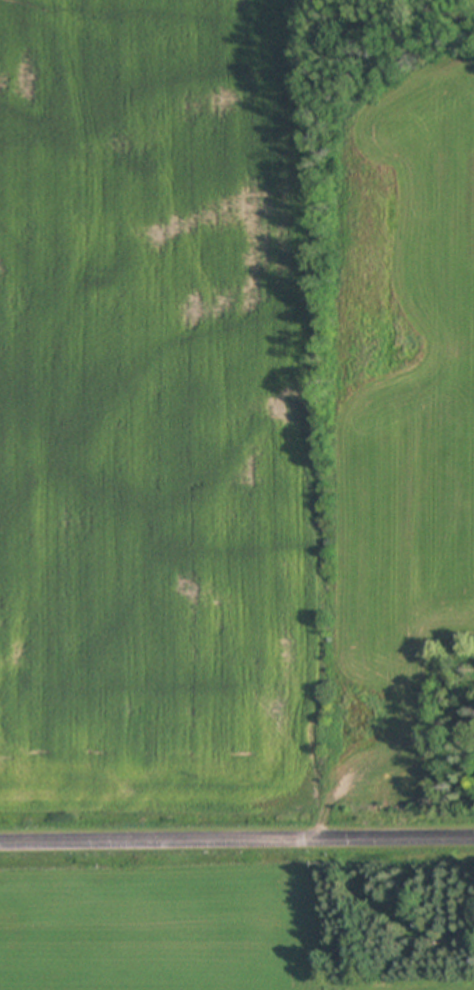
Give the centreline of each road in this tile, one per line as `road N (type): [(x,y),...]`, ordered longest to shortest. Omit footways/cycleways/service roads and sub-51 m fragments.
road 1 (residential): [(473,838),(0,843)]

